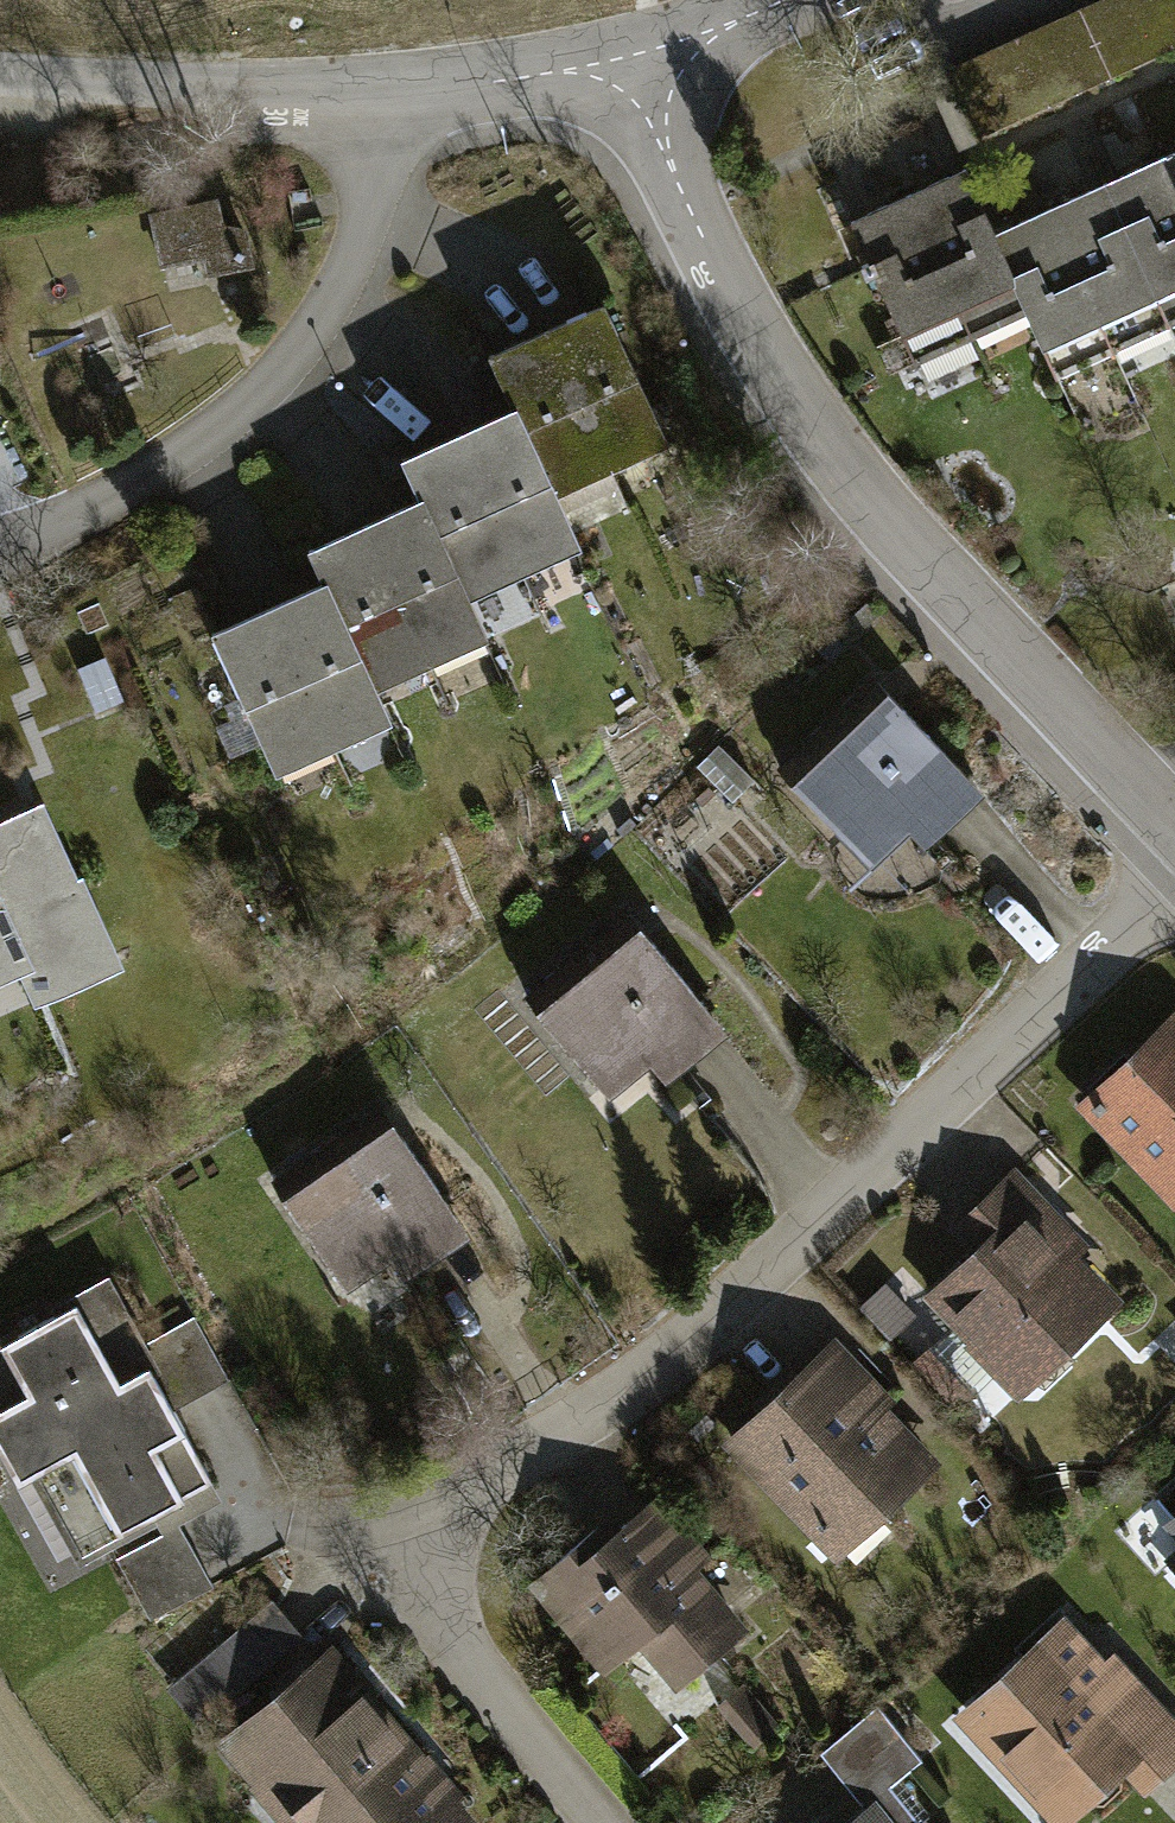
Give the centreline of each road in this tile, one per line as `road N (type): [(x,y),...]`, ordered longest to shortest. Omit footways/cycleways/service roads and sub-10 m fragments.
road 1 (residential): [(1174,881),(710,1322),(432,1521),(424,1598),(603,1822)]
road 2 (residential): [(641,62),(684,199),(764,351),(862,485),(1174,826)]
road 3 (residential): [(382,99),(386,154),(376,229),(312,331),(264,387),(188,445),(0,548)]
road 4 (residential): [(382,99),(274,102),(0,76)]
road 5 (residential): [(641,62),(382,99)]
road 6 (residential): [(771,0),(641,62)]

